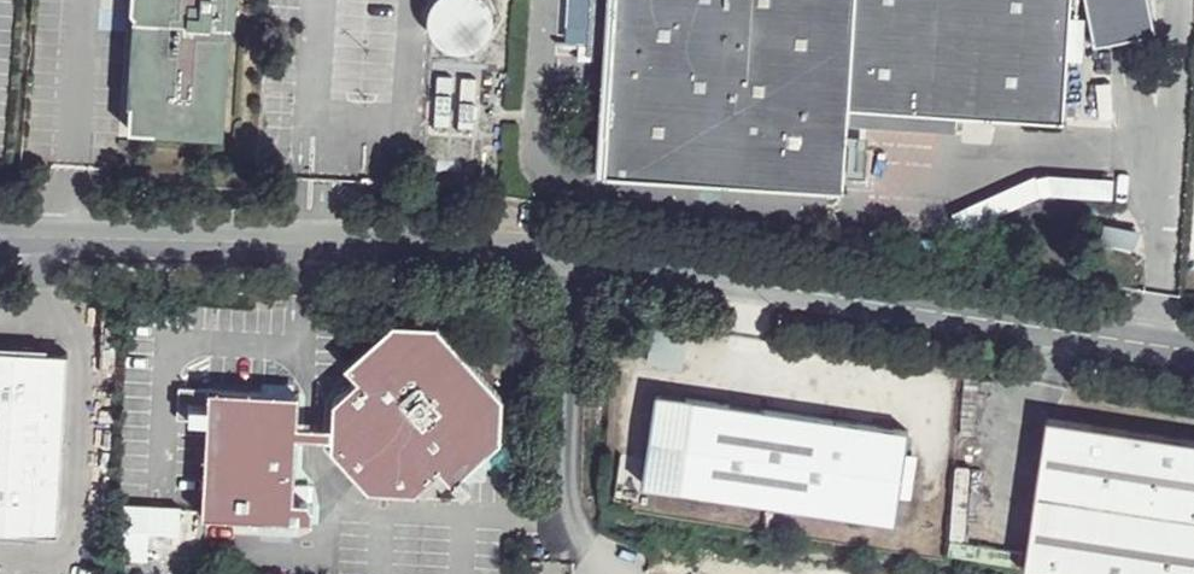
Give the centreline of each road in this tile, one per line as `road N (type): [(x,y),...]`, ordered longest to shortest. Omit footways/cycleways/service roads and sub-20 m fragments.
road 1 (residential): [(573,257),(1193,349)]
road 2 (residential): [(0,237),(573,257)]
road 3 (unclassified): [(573,257),(577,502),(611,573)]

